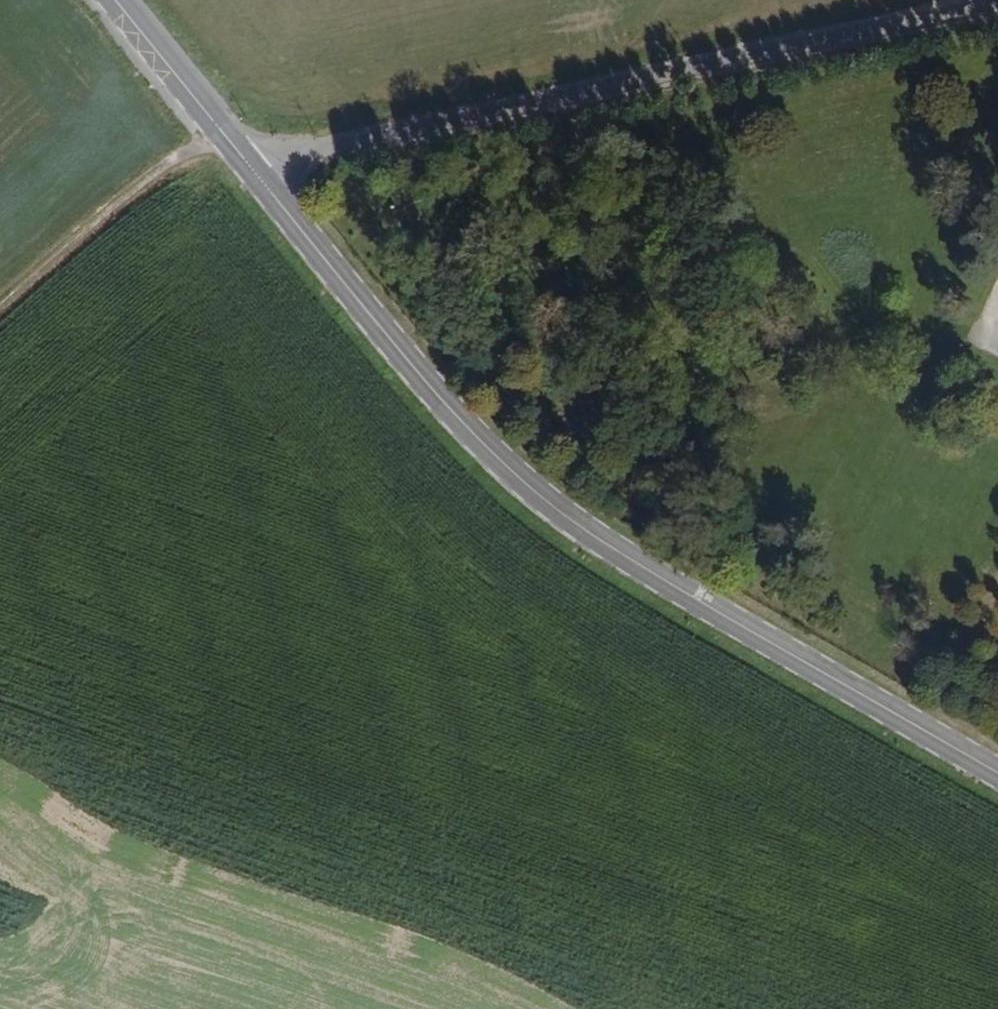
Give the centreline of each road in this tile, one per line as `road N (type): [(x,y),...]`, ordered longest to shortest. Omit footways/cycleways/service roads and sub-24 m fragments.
road 1 (tertiary): [(997,771),(538,496),(239,149)]
road 2 (unclassified): [(997,3),(239,149)]
road 3 (track): [(0,319),(177,156),(239,149)]
road 4 (tertiary): [(239,149),(117,0)]

